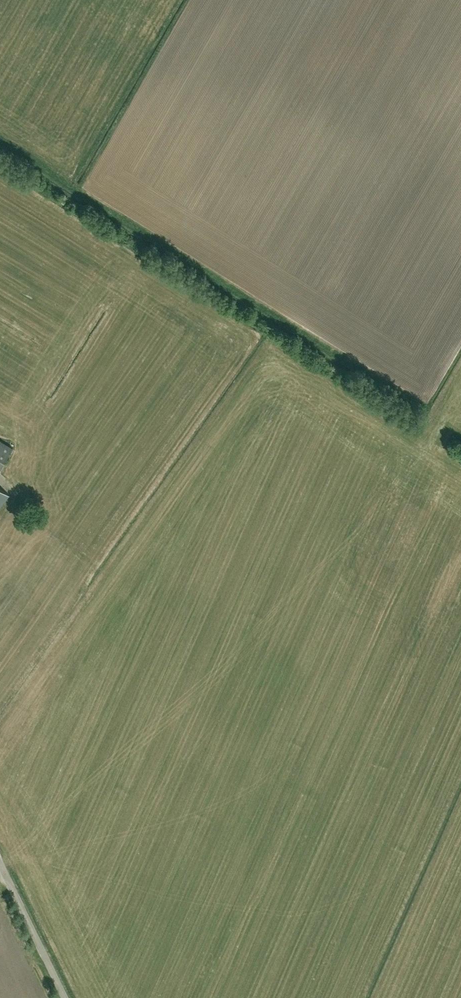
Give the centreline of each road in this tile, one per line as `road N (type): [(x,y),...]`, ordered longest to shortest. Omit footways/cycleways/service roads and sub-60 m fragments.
road 1 (unclassified): [(65,997),(0,864)]

